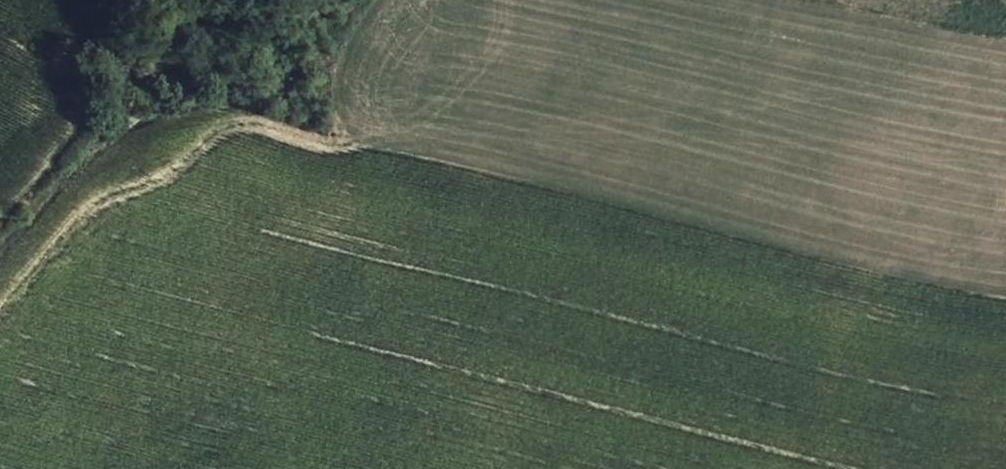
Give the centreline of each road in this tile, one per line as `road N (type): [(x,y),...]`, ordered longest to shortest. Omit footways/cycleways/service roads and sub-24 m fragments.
road 1 (track): [(0,205),(55,144),(61,116),(39,0)]

